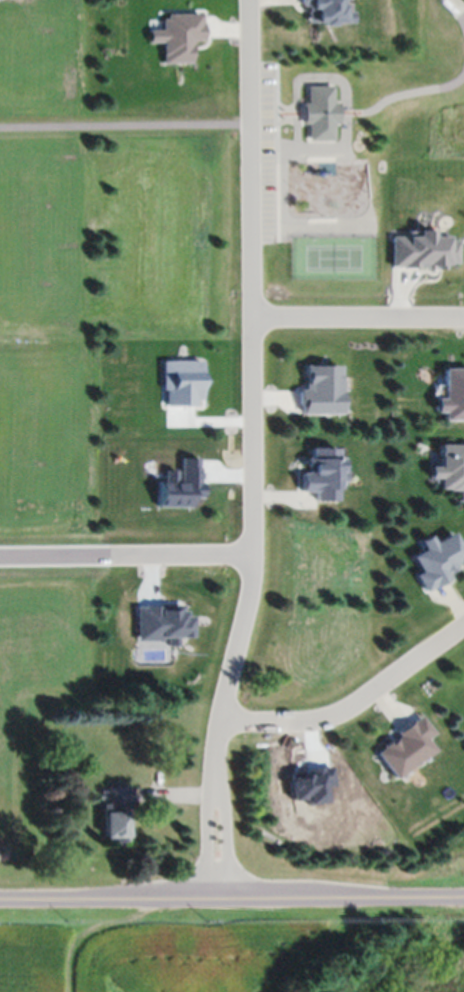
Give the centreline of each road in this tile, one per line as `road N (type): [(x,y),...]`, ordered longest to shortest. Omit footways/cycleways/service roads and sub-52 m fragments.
road 1 (residential): [(218,778),(253,554),(252,0)]
road 2 (tertiary): [(463,899),(0,900)]
road 3 (residential): [(221,737),(337,719),(463,630)]
road 4 (residential): [(253,554),(0,552)]
road 5 (residential): [(463,323),(252,316)]
road 6 (track): [(73,991),(77,942),(160,900)]
road 7 (residential): [(218,778),(206,812),(206,900)]
road 8 (residential): [(230,900),(218,778)]

